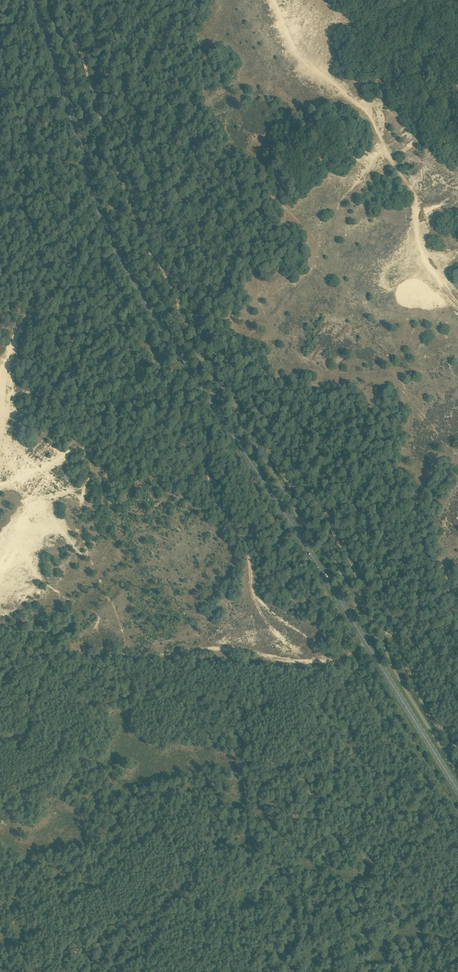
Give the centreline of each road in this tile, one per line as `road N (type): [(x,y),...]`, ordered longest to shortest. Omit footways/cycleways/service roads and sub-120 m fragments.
road 1 (primary): [(457,790),(122,265),(32,0)]
road 2 (track): [(65,0),(134,208),(204,334)]
road 3 (track): [(276,0),(302,55),(373,120),(410,188),(432,269),(457,300)]
road 4 (track): [(457,675),(404,624),(403,613),(457,591)]

